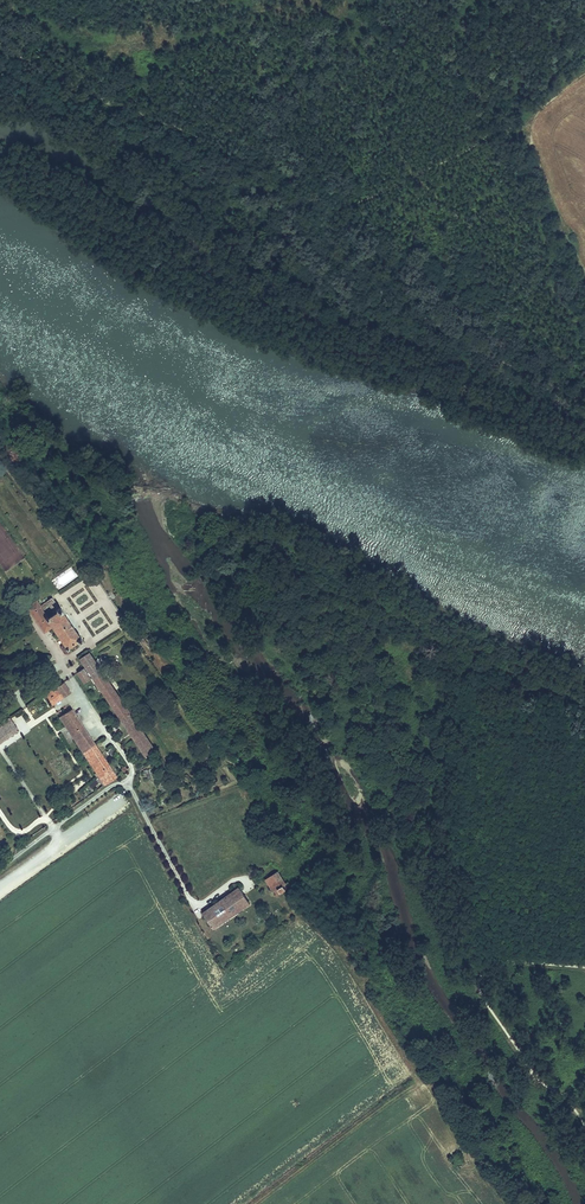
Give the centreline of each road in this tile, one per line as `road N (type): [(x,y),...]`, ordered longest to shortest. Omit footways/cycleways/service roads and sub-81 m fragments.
road 1 (track): [(0,41),(93,95),(230,149),(393,297),(501,362),(584,398)]
road 2 (track): [(584,72),(520,122),(315,228)]
road 3 (track): [(417,1078),(255,1203)]

